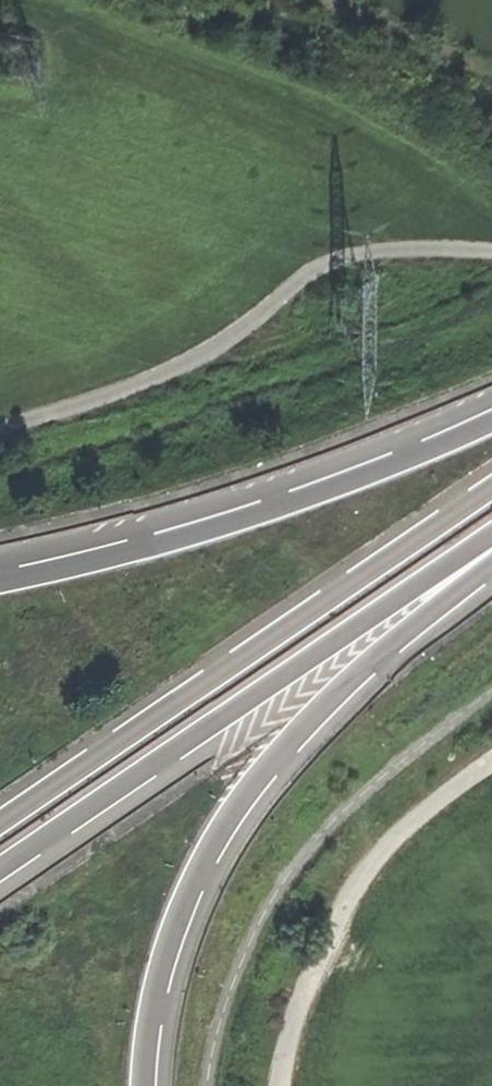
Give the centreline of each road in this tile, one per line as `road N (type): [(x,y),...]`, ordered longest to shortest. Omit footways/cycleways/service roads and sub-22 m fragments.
road 1 (trunk): [(149,1085),(165,969),(239,813),(294,743),(491,568)]
road 2 (trunk): [(0,876),(491,543)]
road 3 (trunk): [(491,489),(0,822)]
road 4 (trunk): [(491,415),(385,463),(167,539),(0,578)]
road 5 (track): [(491,754),(441,793),(346,904),(302,1018),(297,1085)]

